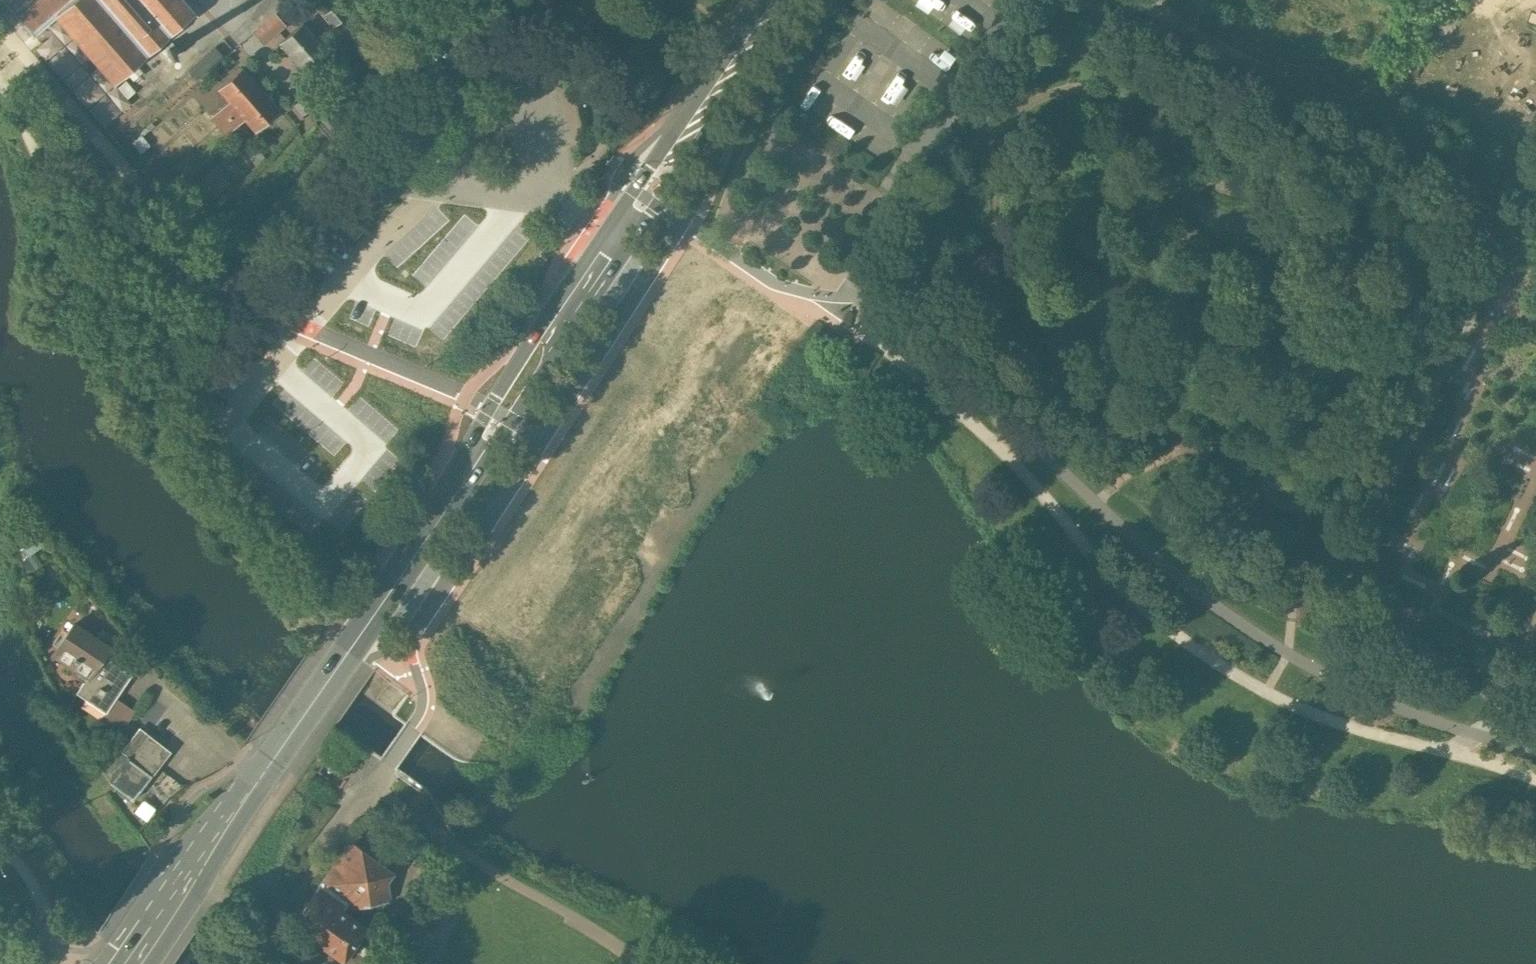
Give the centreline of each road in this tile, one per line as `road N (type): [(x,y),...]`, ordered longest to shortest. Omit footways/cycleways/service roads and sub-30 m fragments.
road 1 (secondary): [(134,963),(785,0)]

